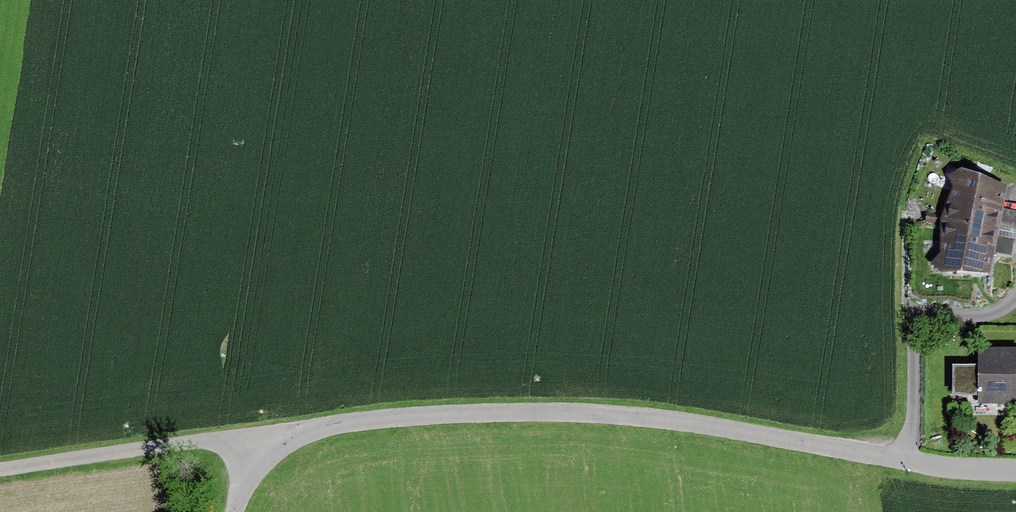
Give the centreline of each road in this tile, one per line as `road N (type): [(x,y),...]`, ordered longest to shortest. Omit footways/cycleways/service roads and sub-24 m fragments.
road 1 (unclassified): [(234,511),(242,482),(281,445),(382,422),(598,414),(908,460),(1015,466)]
road 2 (track): [(0,482),(281,445)]

